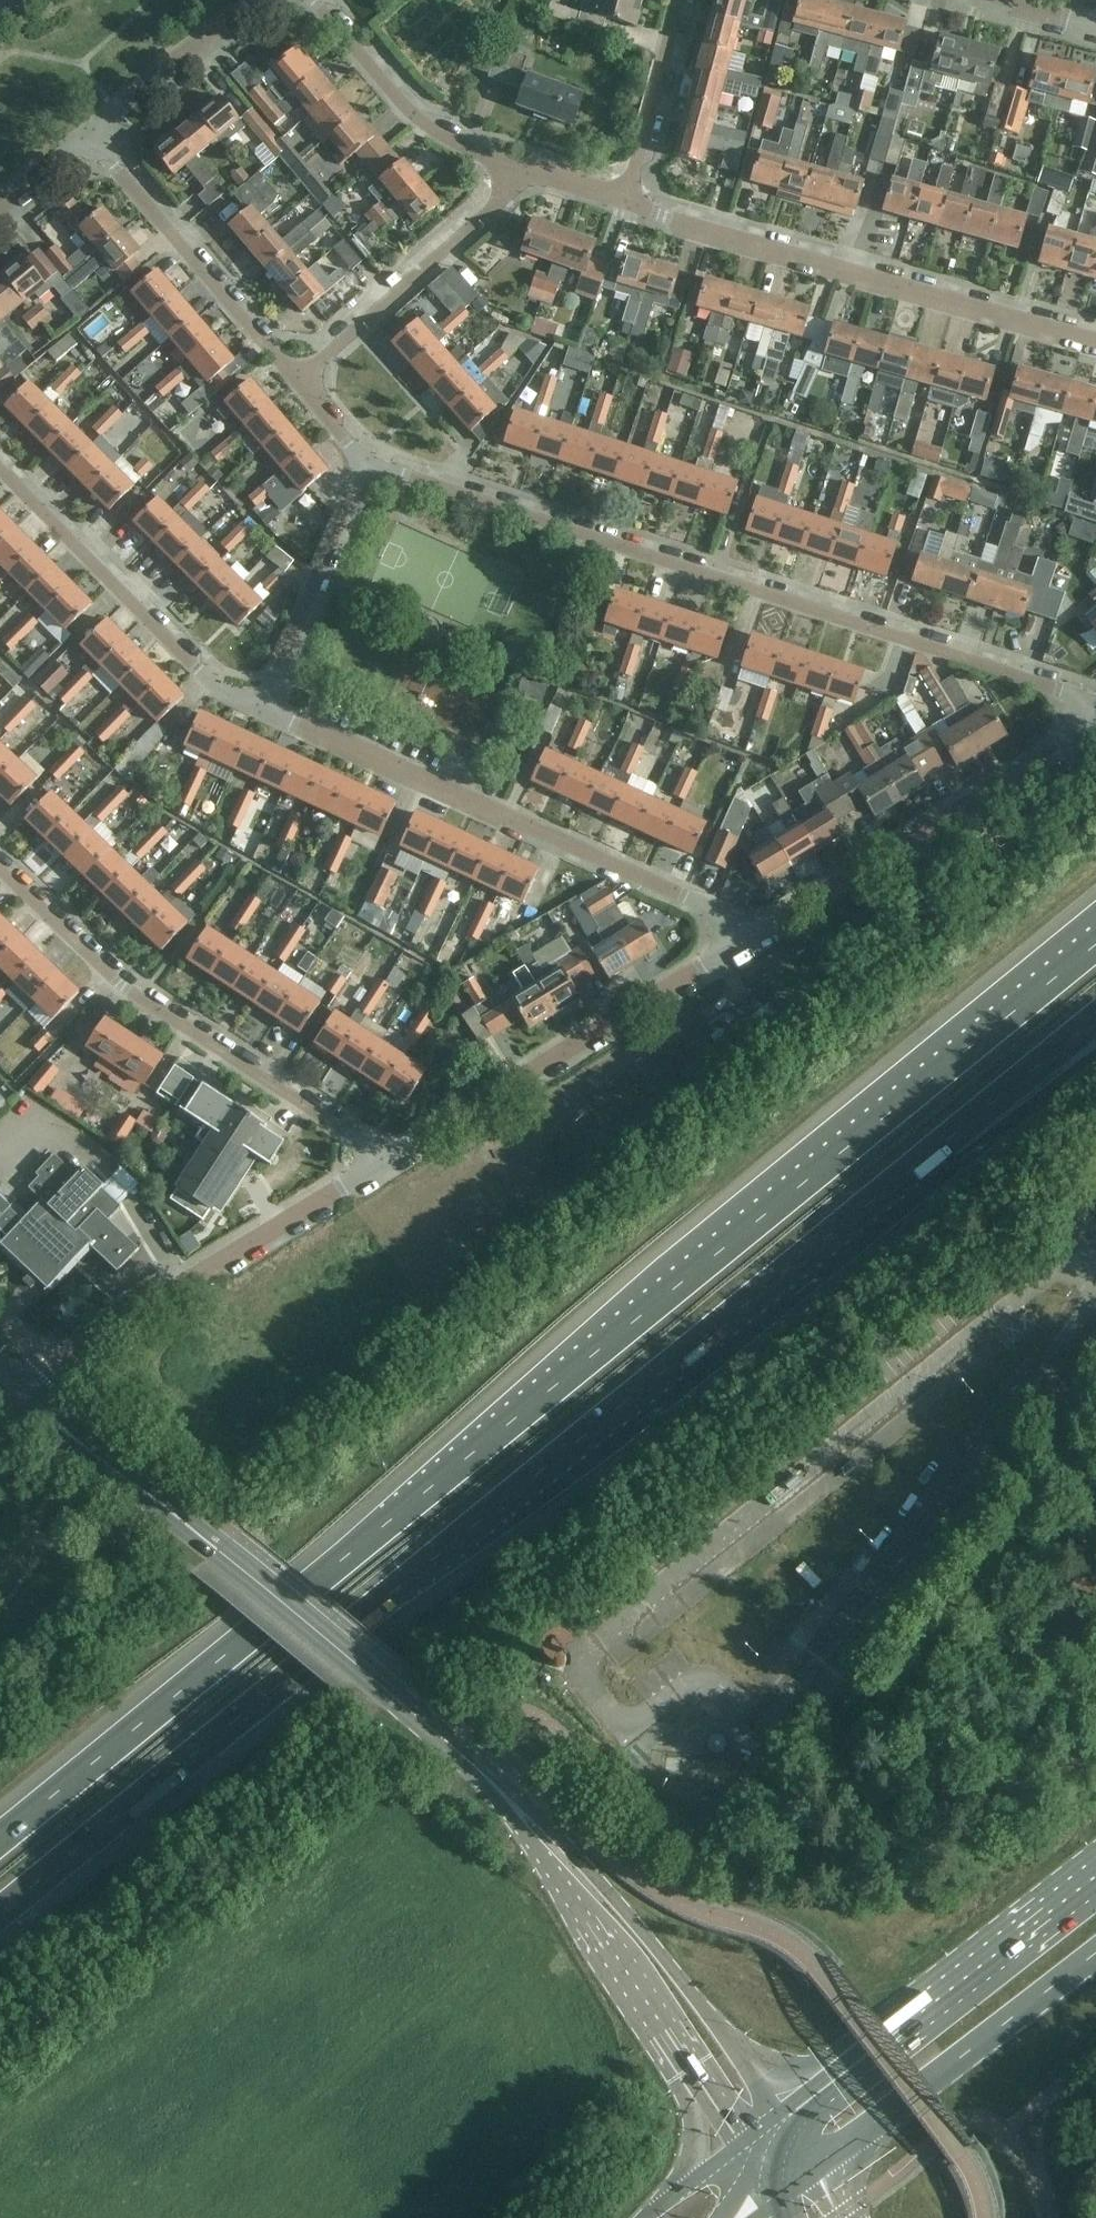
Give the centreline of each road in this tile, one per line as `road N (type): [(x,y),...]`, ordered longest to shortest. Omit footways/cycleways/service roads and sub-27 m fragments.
road 1 (motorway): [(1095,929),(620,1313),(0,1836)]
road 2 (motorway): [(0,1913),(944,1152)]
road 3 (residential): [(1095,699),(372,457)]
road 4 (secondary): [(502,1791),(22,1396)]
road 5 (residential): [(265,707),(761,934)]
road 6 (residential): [(1095,343),(626,208)]
road 7 (residential): [(383,1159),(126,989),(0,868)]
road 8 (residential): [(383,1159),(761,934)]
road 9 (residential): [(22,1396),(45,1371),(383,1159)]
road 10 (secondary): [(787,2113),(538,1814),(502,1791)]
road 11 (residential): [(761,934),(919,838),(1095,715)]
road 12 (primary): [(1095,1881),(787,2113)]
road 13 (residential): [(265,707),(205,677),(0,478)]
road 14 (primary): [(822,2171),(1095,1956)]
road 15 (residential): [(297,378),(97,140)]
road 16 (residential): [(297,378),(521,173)]
road 17 (secondary): [(502,1791),(521,1829),(663,2030)]
road 18 (residential): [(521,173),(465,152),(421,119),(302,0)]
road 19 (residential): [(265,707),(372,457)]
road 20 (residential): [(626,208),(683,0)]
road 21 (residential): [(97,140),(259,0)]
road 22 (motorway): [(944,1152),(1095,1026)]
road 23 (motorway): [(944,1152),(1095,1053)]
road 24 (primary): [(663,2030),(695,2135),(685,2189)]
road 25 (secondary): [(663,2030),(744,2143)]
road 26 (residential): [(0,219),(97,140)]
road 27 (residential): [(1095,34),(980,0)]

